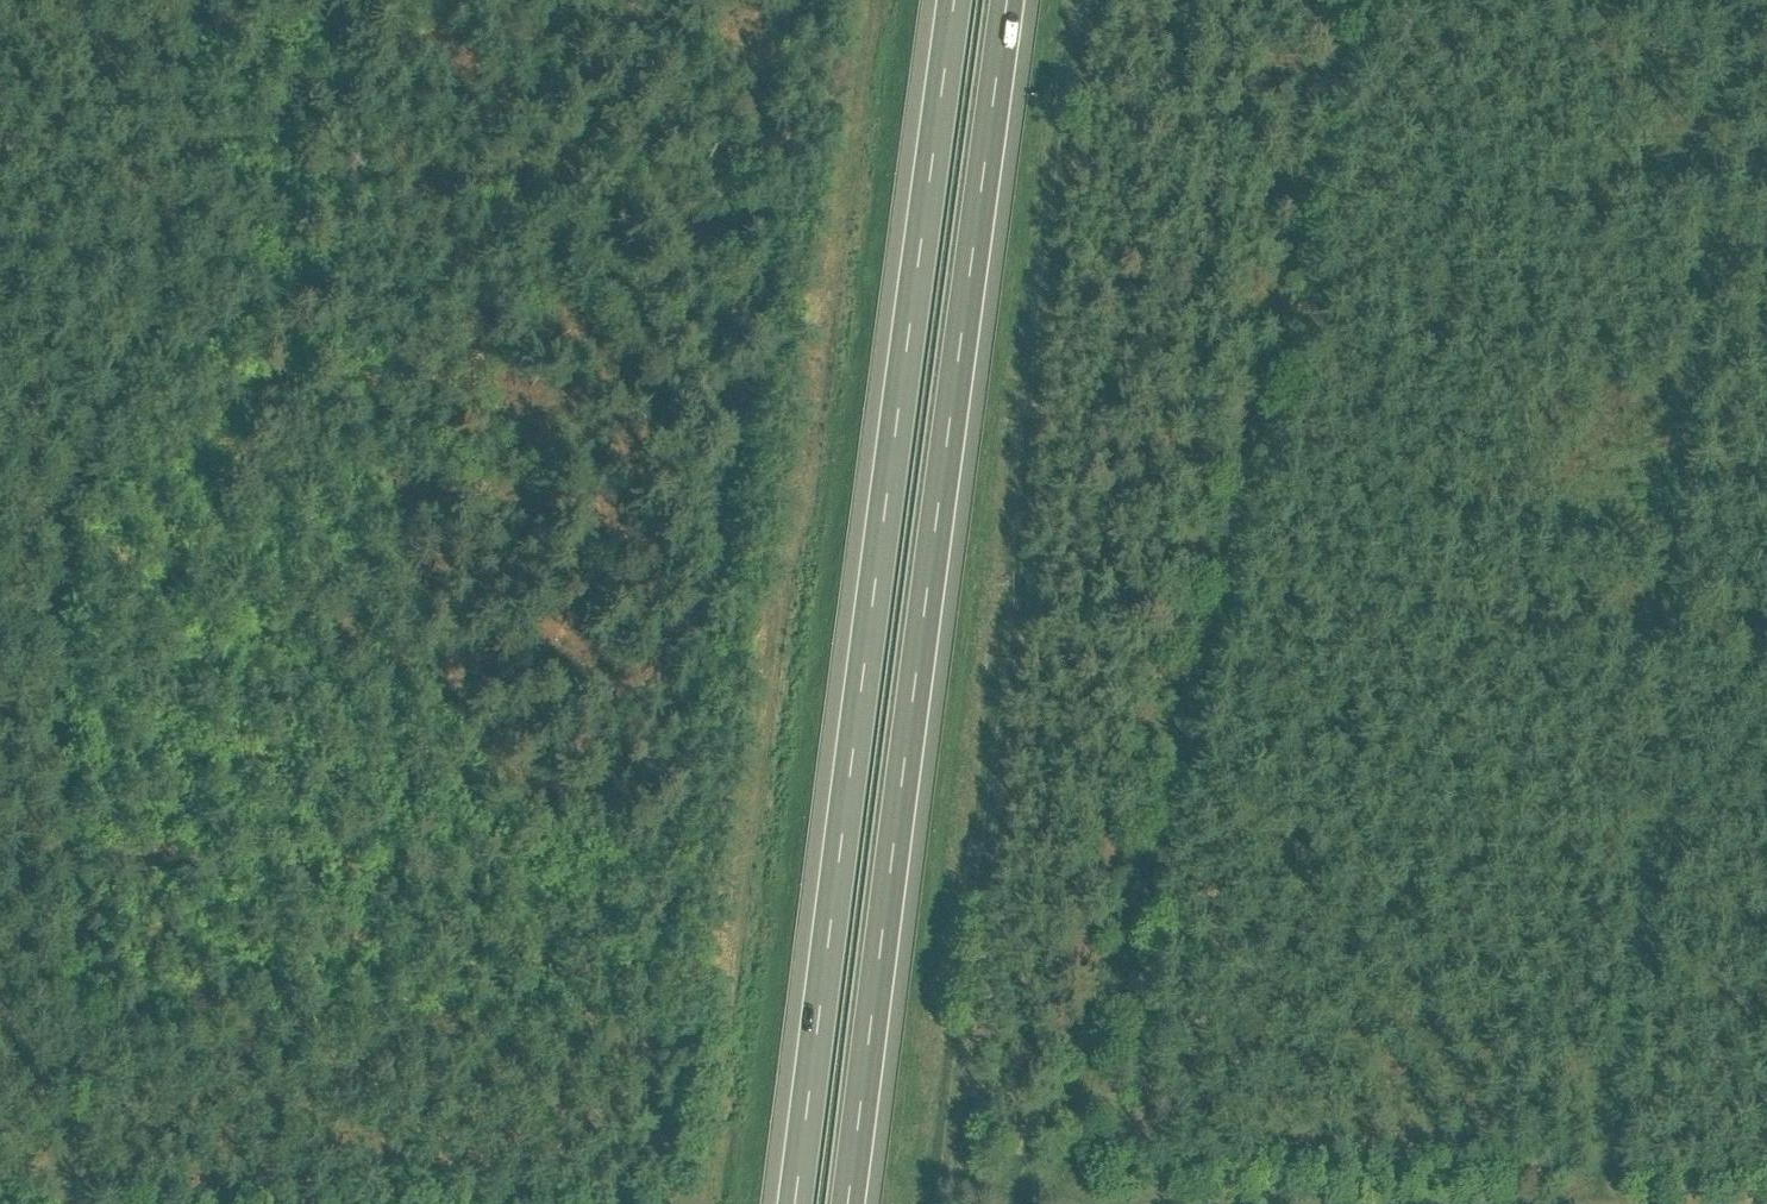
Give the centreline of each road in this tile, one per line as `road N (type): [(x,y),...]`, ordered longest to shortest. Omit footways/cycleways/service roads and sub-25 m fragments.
road 1 (motorway): [(847,1203),(1010,0)]
road 2 (motorway): [(956,0),(794,1203)]

